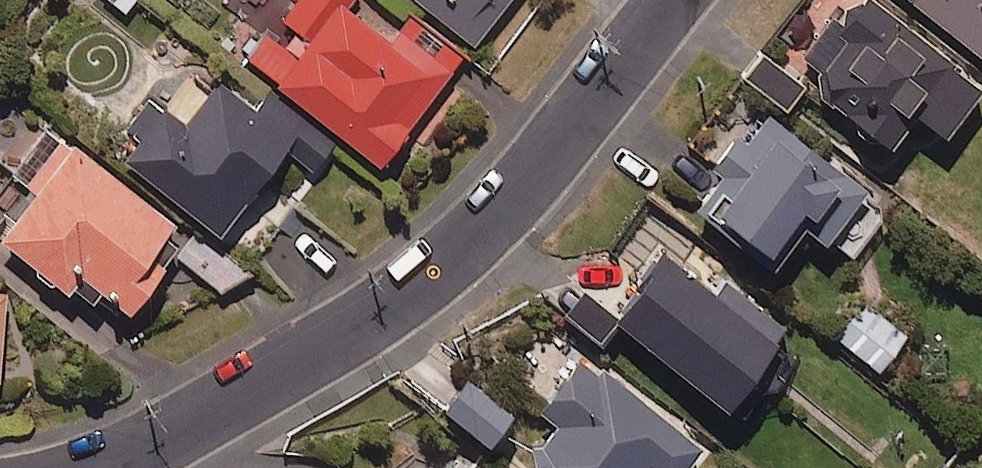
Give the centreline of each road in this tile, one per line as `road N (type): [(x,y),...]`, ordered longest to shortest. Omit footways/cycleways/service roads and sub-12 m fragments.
road 1 (residential): [(109,467),(395,307),(457,259),(522,189),(671,0)]

